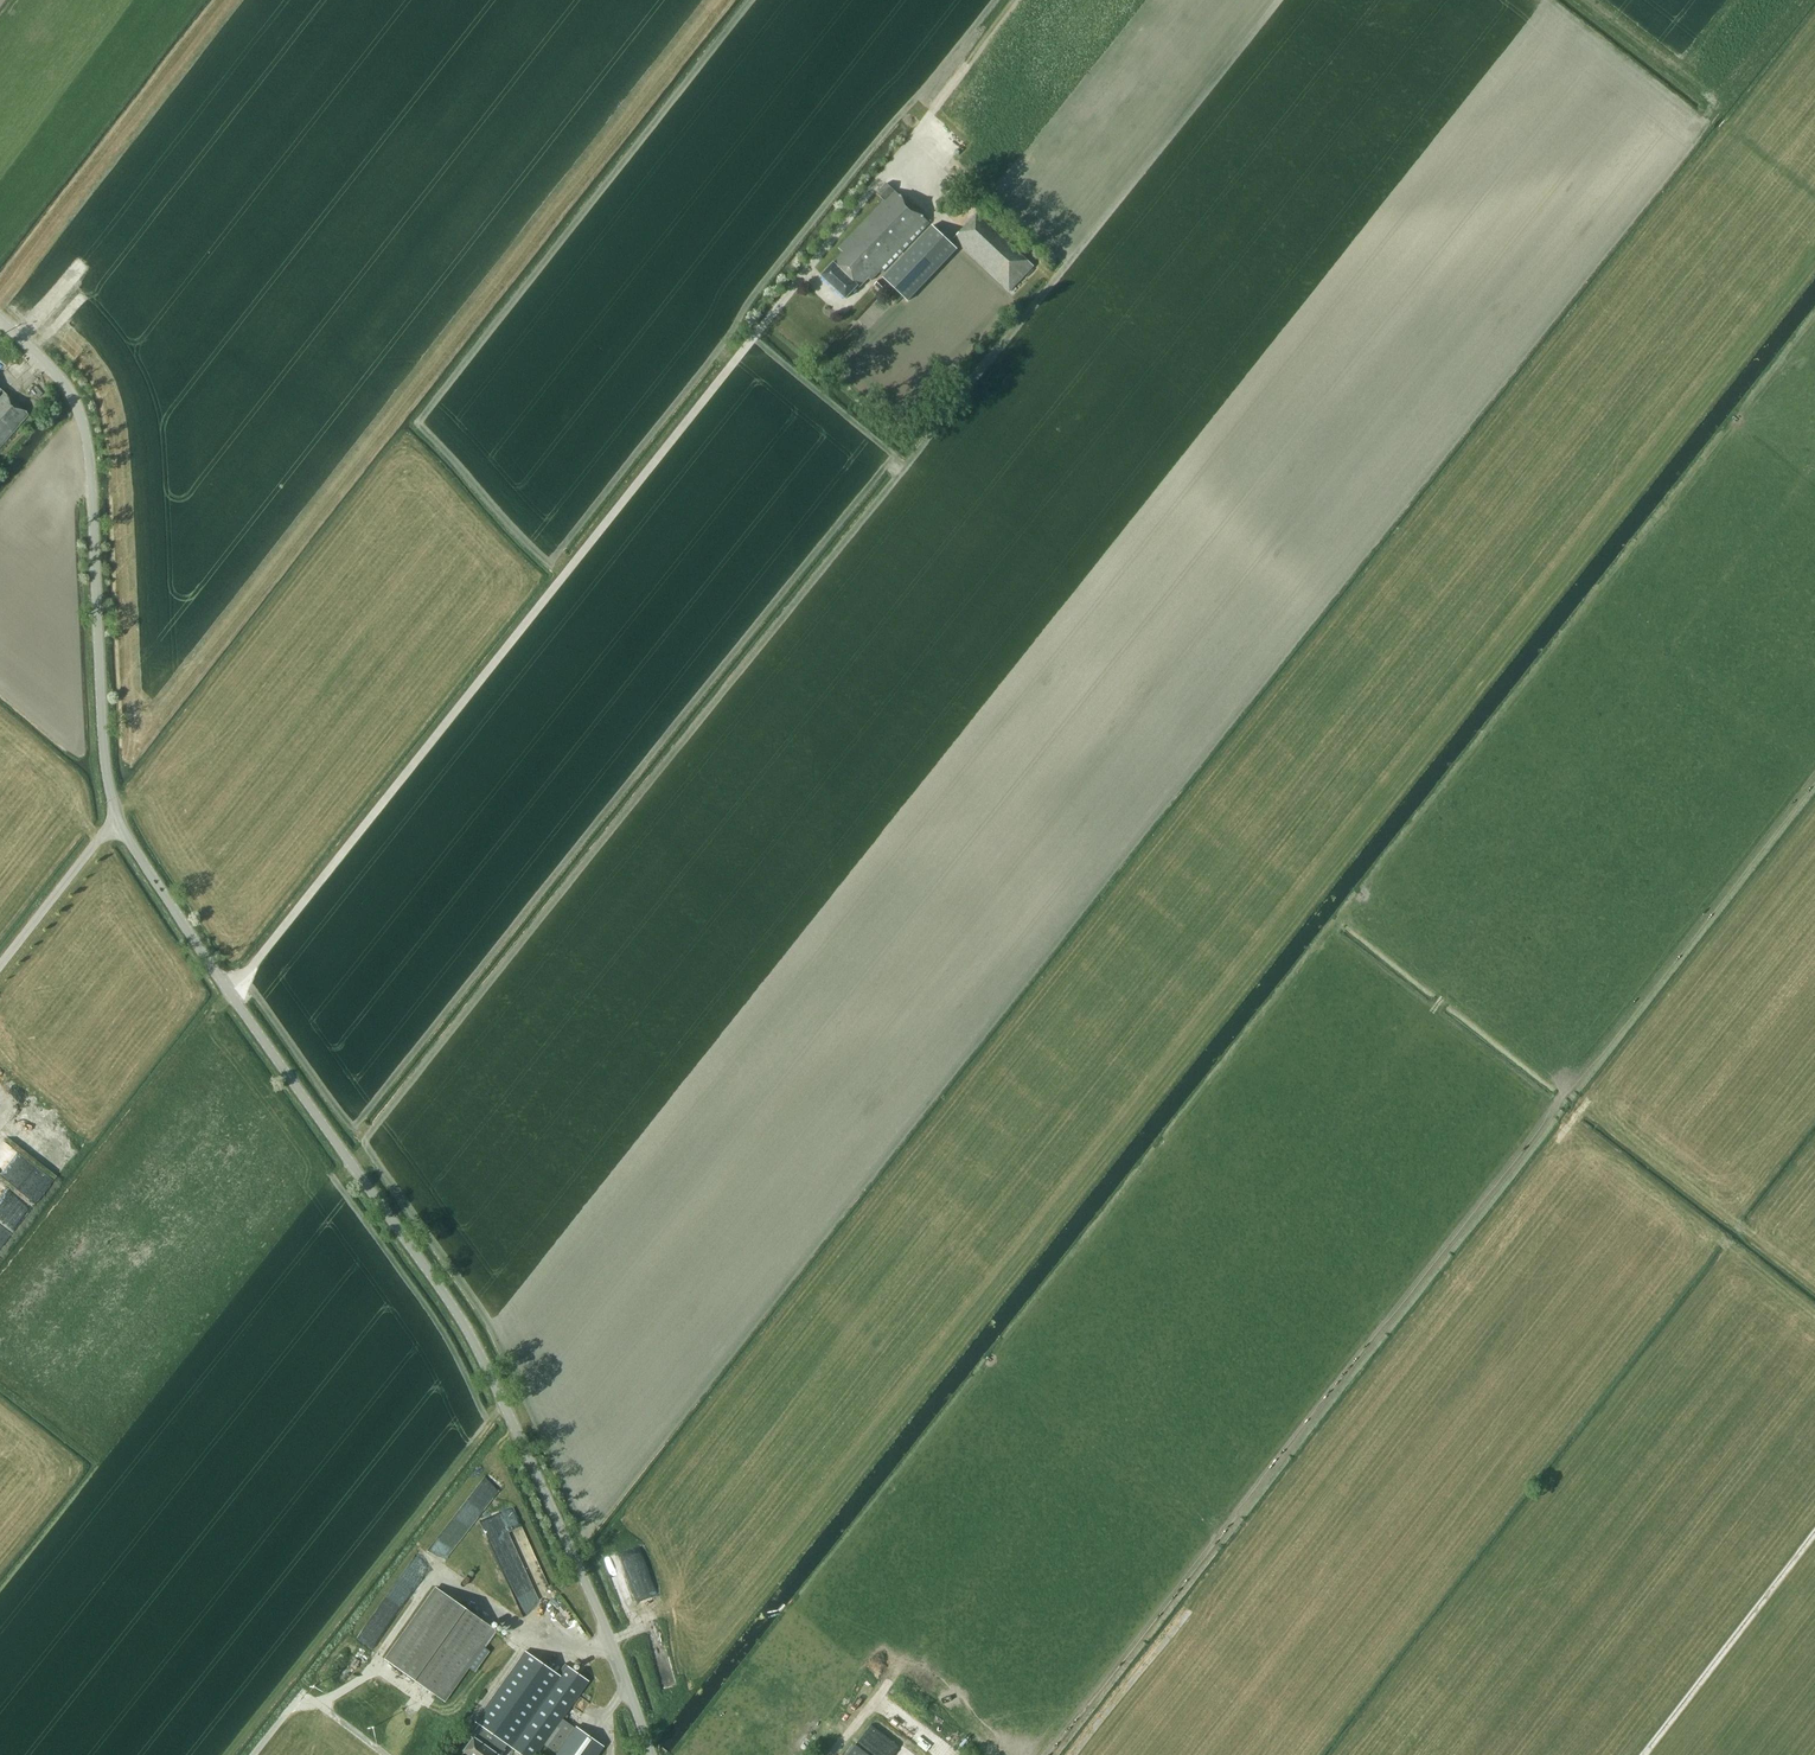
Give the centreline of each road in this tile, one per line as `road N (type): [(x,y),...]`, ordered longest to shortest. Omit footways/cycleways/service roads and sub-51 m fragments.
road 1 (tertiary): [(652,1754),(603,1622),(465,1323),(116,819),(101,727),(90,457),(64,381),(0,321)]

